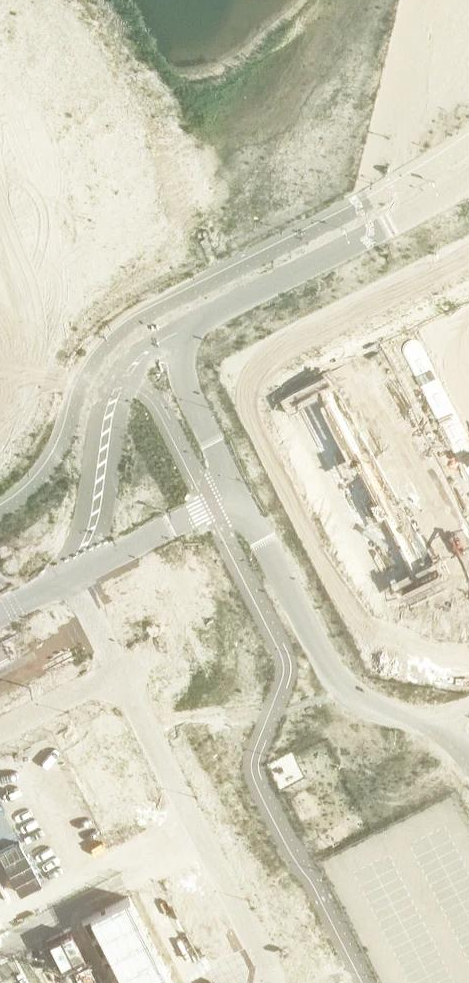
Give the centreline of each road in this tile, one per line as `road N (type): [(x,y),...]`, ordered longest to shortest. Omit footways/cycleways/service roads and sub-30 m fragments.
road 1 (unclassified): [(74,585),(112,399),(124,375),(197,322)]
road 2 (residential): [(288,591),(328,668),(352,695),(439,727),(468,760)]
road 3 (tertiary): [(468,387),(242,502)]
road 4 (residential): [(206,843),(0,947)]
road 5 (unclassified): [(382,228),(197,322)]
road 6 (tertiary): [(288,591),(468,500)]
road 7 (residential): [(117,672),(206,843)]
road 8 (tertiary): [(117,672),(288,591)]
road 9 (unclassified): [(237,493),(74,585)]
road 10 (unclassified): [(197,322),(185,337),(185,378),(237,493)]
road 11 (residential): [(206,843),(274,982)]
road 12 (tertiary): [(0,733),(117,672)]

